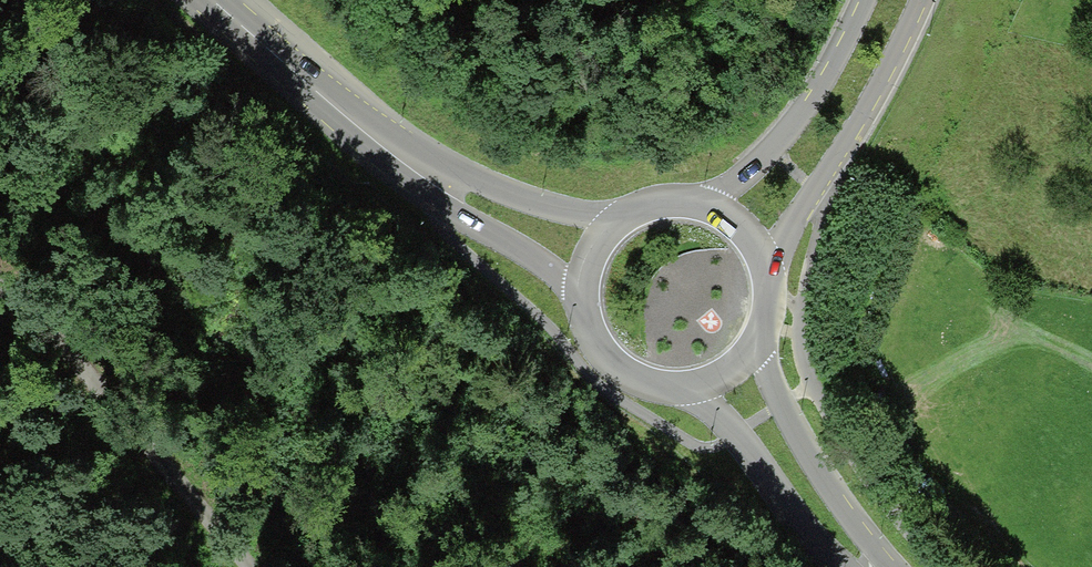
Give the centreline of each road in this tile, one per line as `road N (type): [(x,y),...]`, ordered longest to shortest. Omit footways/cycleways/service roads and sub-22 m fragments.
road 1 (track): [(248,566),(95,378),(0,286)]
road 2 (tertiary): [(766,271),(893,66),(921,0)]
road 3 (secondary): [(365,134),(443,203),(580,297)]
road 4 (tertiary): [(868,0),(791,130),(748,180),(702,206)]
road 5 (secondary): [(887,566),(785,419),(762,333)]
road 6 (secondary): [(615,223),(519,200),(365,134)]
road 7 (secondary): [(687,390),(736,436),(845,566)]
road 8 (secondary): [(213,0),(365,134)]
road 9 (secondary): [(580,297),(590,339),(618,372),(658,389),(687,390)]

